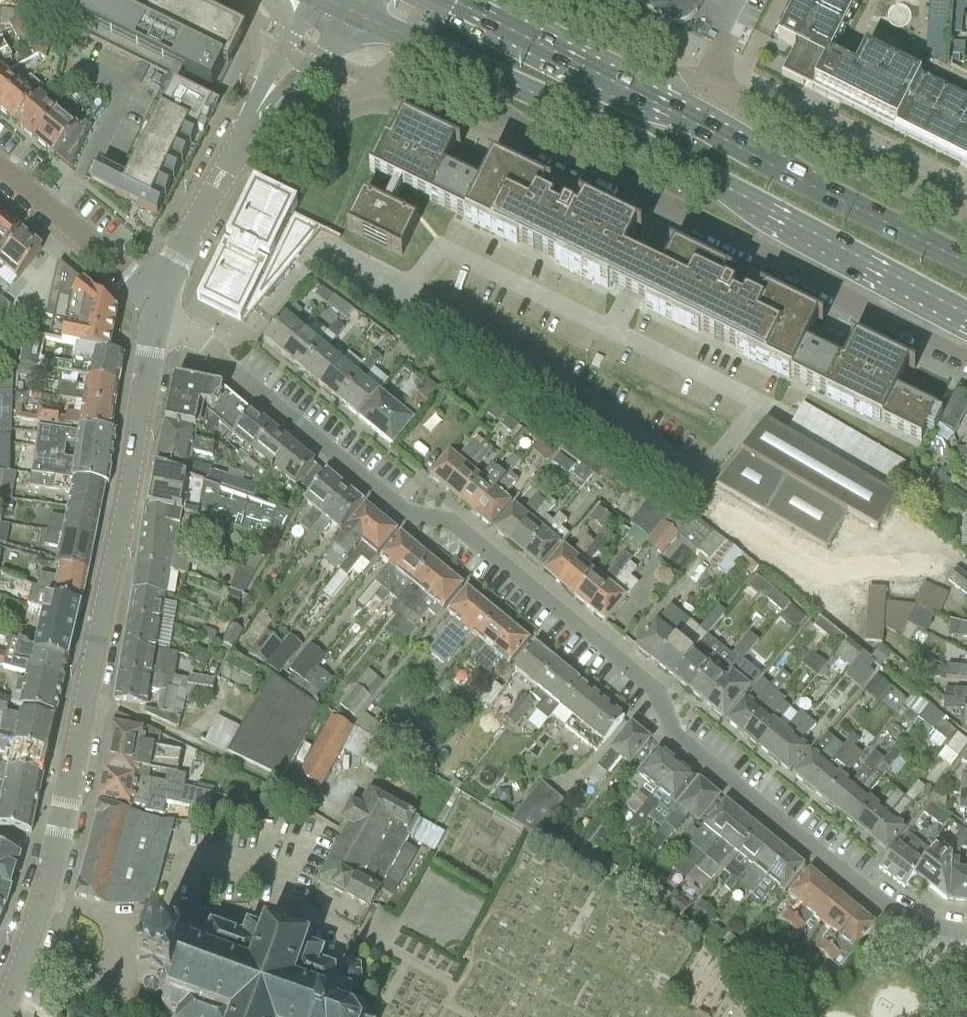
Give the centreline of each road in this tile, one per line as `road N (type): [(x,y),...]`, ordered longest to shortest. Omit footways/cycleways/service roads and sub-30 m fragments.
road 1 (residential): [(966,938),(894,919),(675,737),(650,689),(444,526),(406,517),(151,306)]
road 2 (tertiary): [(0,1008),(60,818),(151,306)]
road 3 (unclassified): [(464,68),(519,140),(966,369)]
road 4 (primary): [(464,68),(966,320)]
road 5 (primary): [(966,269),(615,87)]
road 6 (residential): [(966,210),(703,74)]
road 7 (residential): [(151,306),(125,271),(0,177)]
road 8 (primary): [(615,87),(442,0)]
road 9 (tertiary): [(228,161),(352,15)]
road 10 (tertiary): [(310,0),(228,161)]
road 11 (tertiary): [(228,161),(151,306)]
road 12 (primary): [(352,15),(464,68)]

